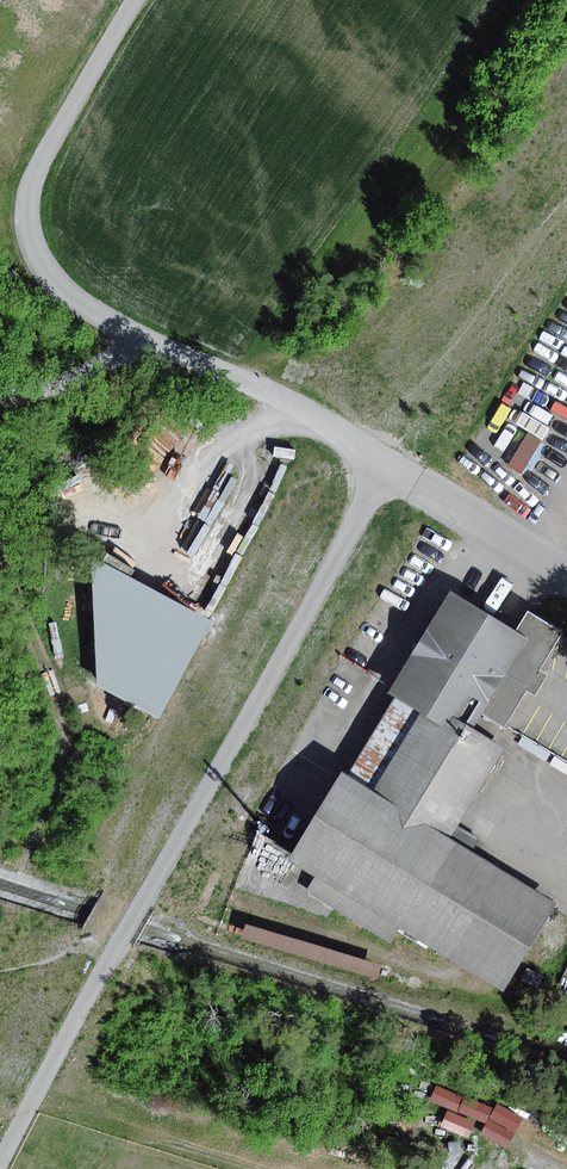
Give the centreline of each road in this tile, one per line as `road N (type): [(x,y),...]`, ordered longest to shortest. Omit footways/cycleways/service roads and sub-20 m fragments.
road 1 (track): [(0,1162),(392,464)]
road 2 (track): [(437,494),(319,418),(145,340),(39,267),(27,238),(36,173),(137,0)]
road 3 (track): [(0,397),(60,381),(145,340)]
road 4 (residential): [(437,494),(566,573)]

